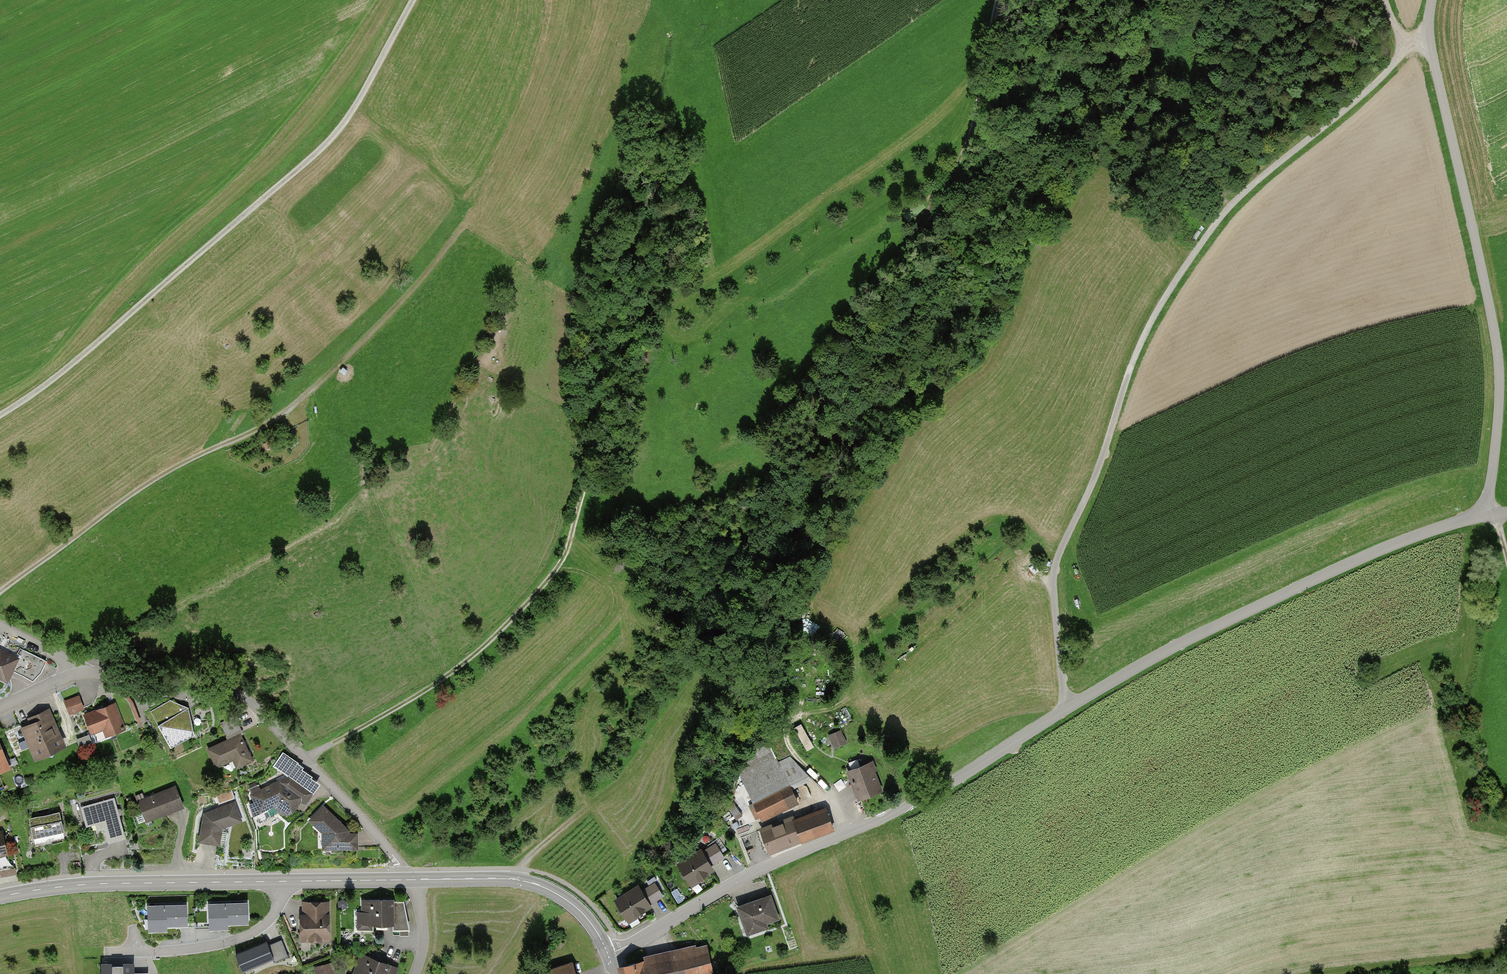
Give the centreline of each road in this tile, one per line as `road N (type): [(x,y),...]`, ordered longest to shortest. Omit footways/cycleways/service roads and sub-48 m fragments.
road 1 (unclassified): [(608,954),(745,878),(933,793),(1185,641),(1339,568),(1487,514)]
road 2 (track): [(308,760),(464,666),(557,568),(597,443),(618,291),(648,200),(666,180),(691,187),(712,263)]
road 3 (track): [(1407,43),(1388,71),(1239,196),(1152,322),(1057,562),(1067,708)]
road 4 (track): [(412,0),(351,113),(318,152),(0,414)]
road 5 (unclassified): [(1487,514),(1499,368),(1432,49),(1433,0)]
road 6 (unclassified): [(411,880),(250,700),(74,674)]
road 7 (track): [(0,592),(172,469),(279,417)]
road 8 (tertiary): [(281,881),(74,885),(0,897)]
road 9 (tertiary): [(608,954),(579,910),(538,885),(411,880)]
road 10 (track): [(1228,209),(1197,106),(1193,0)]
road 11 (residential): [(281,881),(271,918),(243,937),(107,952)]
road 12 (track): [(994,0),(965,151)]
road 13 (tertiary): [(411,880),(281,881)]

